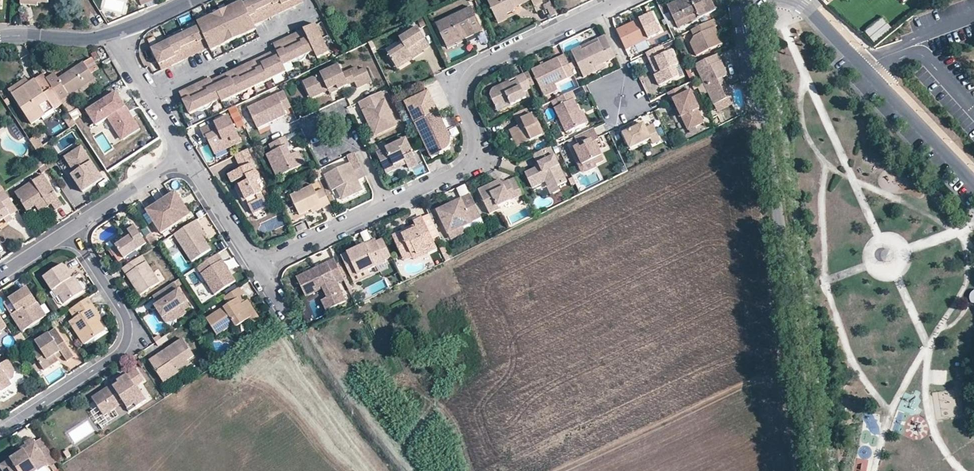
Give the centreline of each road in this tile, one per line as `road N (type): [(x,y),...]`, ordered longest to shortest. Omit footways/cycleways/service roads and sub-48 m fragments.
road 1 (unclassified): [(763,106),(815,470)]
road 2 (residential): [(600,9),(468,74),(462,96),(476,131),(474,155),(458,172),(386,206)]
road 3 (residential): [(71,230),(126,313),(129,334),(116,355),(0,429)]
road 4 (residential): [(973,184),(803,5)]
road 5 (residential): [(306,0),(301,24),(146,98)]
road 6 (residential): [(386,206),(258,269)]
road 7 (residential): [(185,155),(71,230)]
road 8 (residential): [(258,269),(185,155)]

